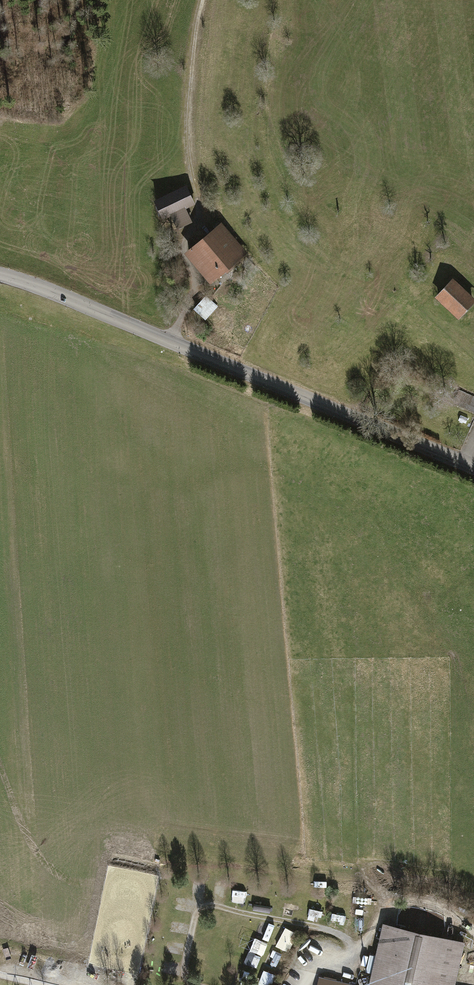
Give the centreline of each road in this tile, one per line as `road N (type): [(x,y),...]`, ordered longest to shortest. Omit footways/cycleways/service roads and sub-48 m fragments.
road 1 (tertiary): [(0,274),(473,468)]
road 2 (track): [(170,342),(193,294),(184,245),(198,204),(187,130),(201,0)]
road 3 (track): [(360,952),(320,927),(205,906),(184,964),(197,984)]
road 4 (track): [(307,984),(360,952),(392,907),(437,910),(473,939)]

